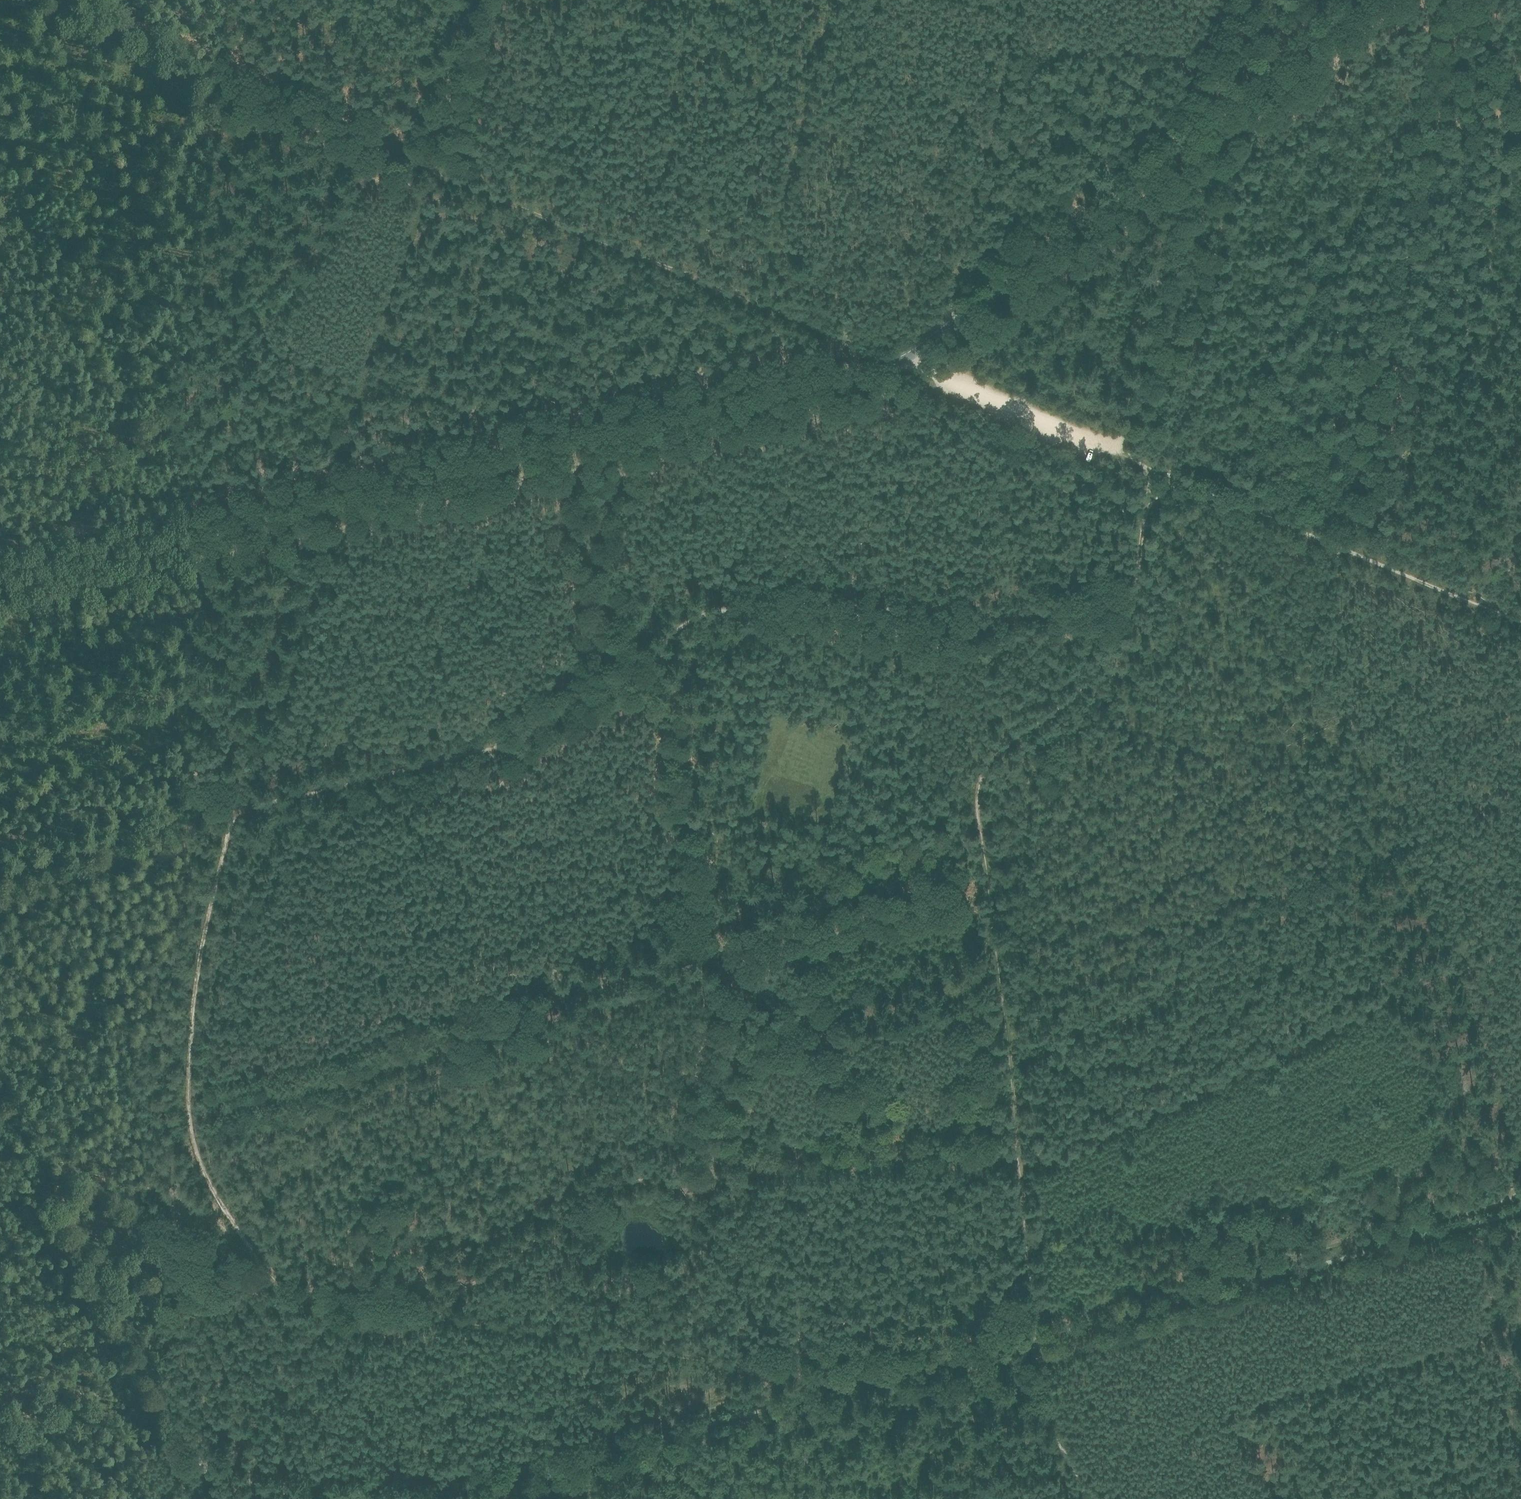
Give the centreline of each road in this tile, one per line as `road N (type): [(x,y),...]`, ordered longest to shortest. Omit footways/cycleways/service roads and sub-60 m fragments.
road 1 (track): [(217,1498),(73,1231),(74,1204),(86,1199),(269,1279),(197,1153),(189,1113),(195,970),(233,811),(510,740),(664,632),(706,613),(802,603),(956,624),(1127,596)]
road 2 (tertiary): [(0,583),(896,362),(1361,0)]
road 3 (track): [(368,1498),(1520,1192)]
road 4 (track): [(1087,1498),(1043,1409),(979,820),(992,759),(1093,685),(1127,596)]
road 5 (track): [(16,0),(436,172),(468,0)]
road 6 (track): [(430,1317),(585,1205),(662,1176),(1015,1156)]
road 7 (track): [(269,1279),(342,1301),(833,1380)]
road 8 (track): [(1127,596),(1149,471),(1520,623)]
road 9 (track): [(436,172),(896,362)]
road 10 (track): [(1149,471),(896,362)]

